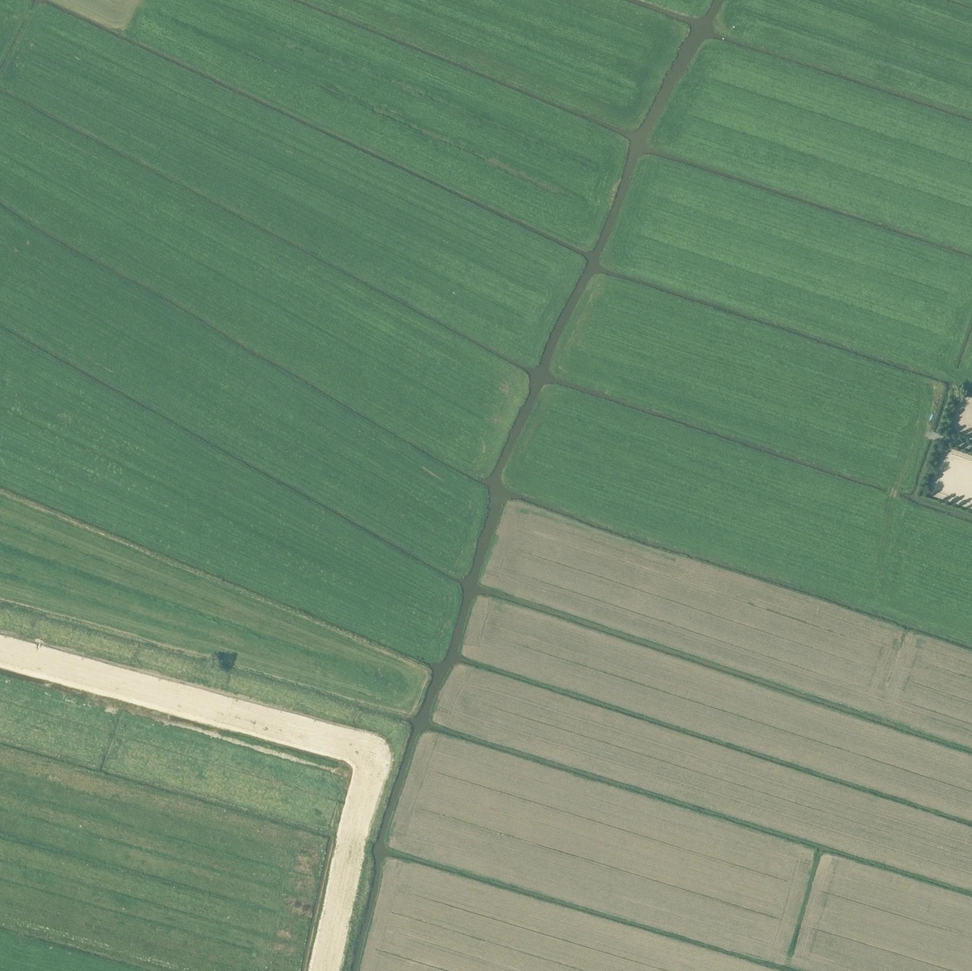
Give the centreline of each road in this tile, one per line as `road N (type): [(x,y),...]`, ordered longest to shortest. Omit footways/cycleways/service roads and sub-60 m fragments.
road 1 (unclassified): [(326,970),(372,773),(367,751),(0,652)]

